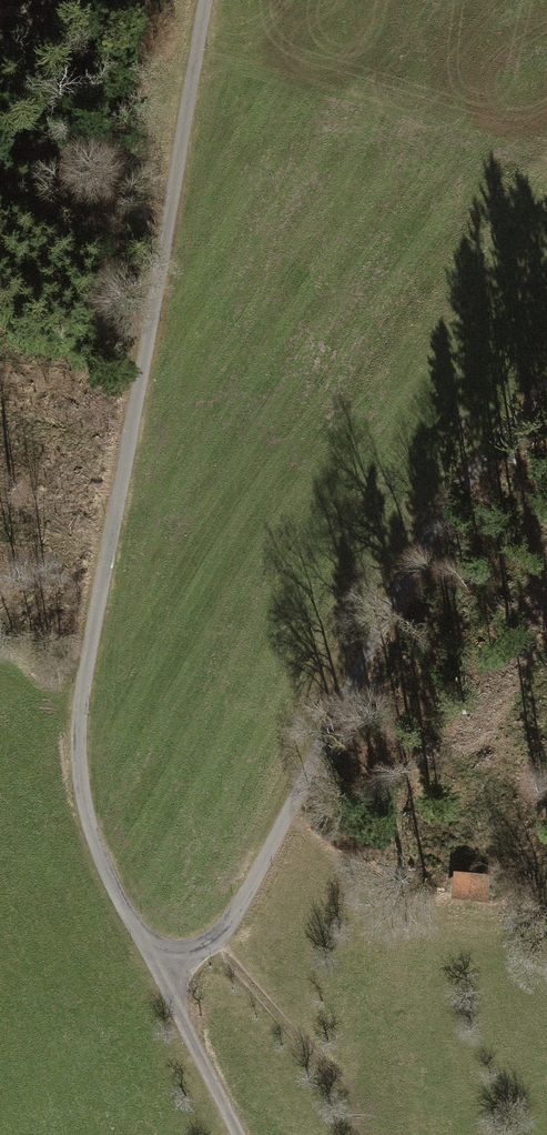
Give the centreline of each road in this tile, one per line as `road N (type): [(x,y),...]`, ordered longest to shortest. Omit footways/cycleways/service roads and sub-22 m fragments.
road 1 (unclassified): [(160,973),(100,863),(76,741),(208,0)]
road 2 (unclassified): [(546,404),(440,523),(234,917),(203,953),(160,973)]
road 3 (unclassified): [(240,1134),(160,973)]

